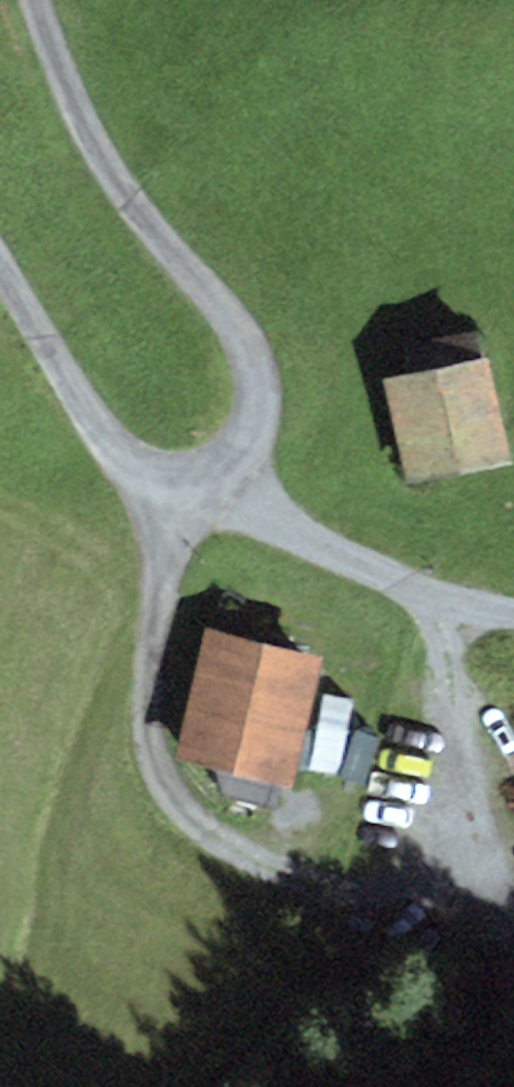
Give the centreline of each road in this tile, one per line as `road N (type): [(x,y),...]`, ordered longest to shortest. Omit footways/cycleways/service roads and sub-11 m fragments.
road 1 (track): [(44,0),(74,101),(155,242),(248,336),(259,393),(229,460),(180,488),(105,449),(0,281)]
road 2 (unclassified): [(180,488),(440,603),(513,610)]
road 3 (track): [(513,924),(459,843),(440,603)]

